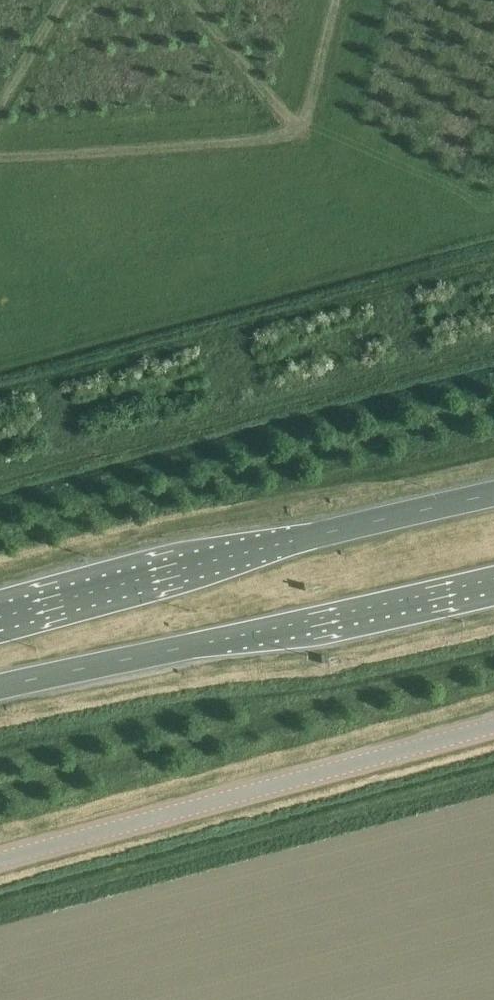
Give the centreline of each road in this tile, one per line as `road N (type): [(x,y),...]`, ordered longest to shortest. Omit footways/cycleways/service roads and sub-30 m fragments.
road 1 (unclassified): [(493,730),(0,860)]
road 2 (trunk): [(493,495),(0,618)]
road 3 (trunk): [(0,688),(493,578)]

